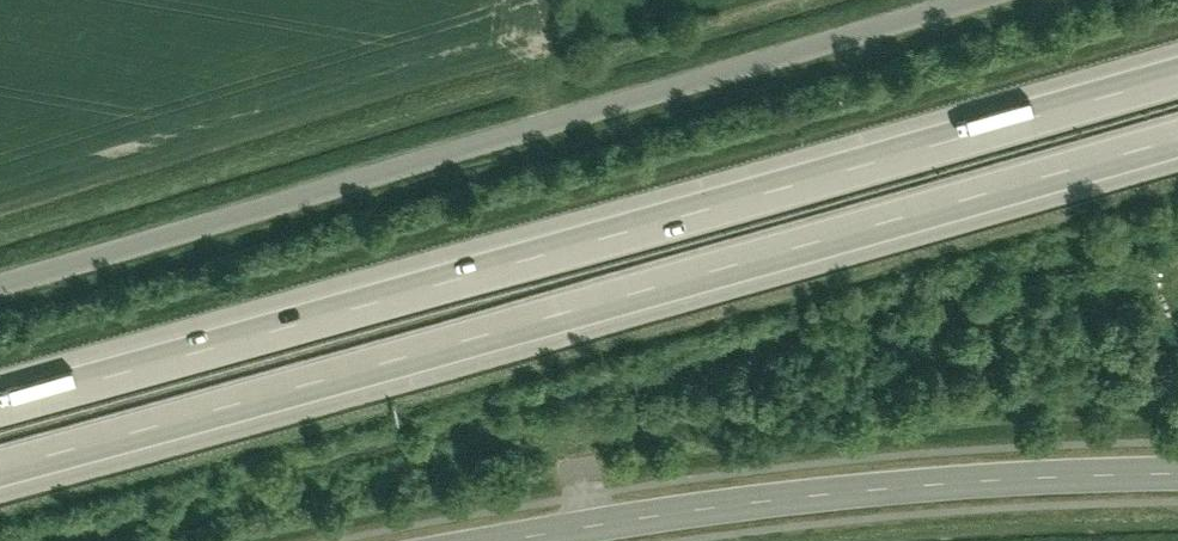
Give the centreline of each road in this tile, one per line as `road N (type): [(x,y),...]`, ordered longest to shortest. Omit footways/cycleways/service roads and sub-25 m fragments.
road 1 (motorway): [(0,469),(1177,135)]
road 2 (motorway): [(1177,63),(0,391)]
road 3 (unclassified): [(993,0),(0,293)]
road 4 (secondary): [(507,540),(884,489),(1177,479)]

